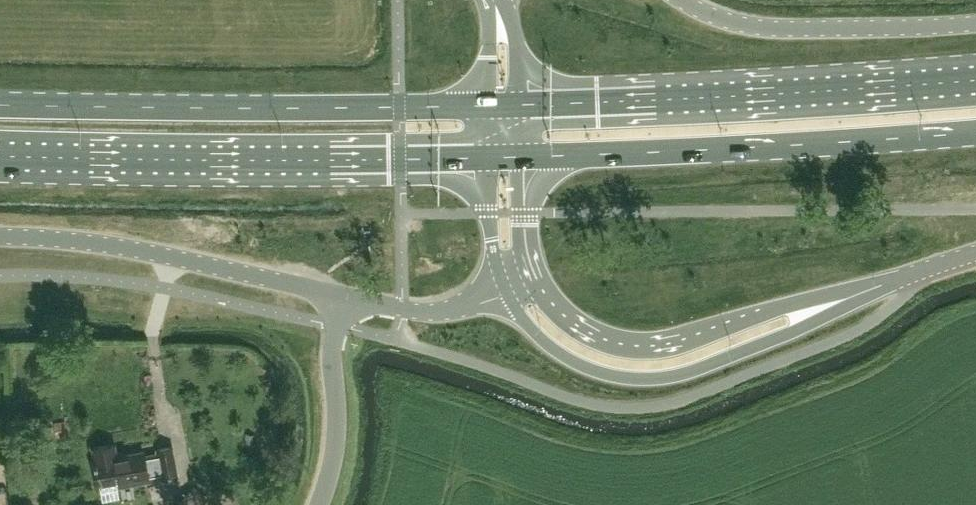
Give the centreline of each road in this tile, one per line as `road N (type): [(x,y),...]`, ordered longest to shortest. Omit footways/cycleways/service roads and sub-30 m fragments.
road 1 (primary): [(0,154),(488,156)]
road 2 (primary): [(488,105),(0,103)]
road 3 (primary): [(975,80),(523,105)]
road 4 (primary): [(525,155),(975,133)]
road 5 (tertiary): [(505,287),(561,355),(638,377),(716,361),(849,296)]
road 6 (tertiary): [(849,296),(789,305),(671,344),(636,345),(569,319),(534,271)]
road 7 (unclassified): [(341,296),(101,242),(0,235)]
road 8 (unclassified): [(680,0),(770,28),(975,23)]
road 9 (unclassified): [(319,504),(334,441),(335,325)]
road 10 (unclassified): [(341,296),(431,311),(505,287)]
road 11 (tertiary): [(849,296),(975,253)]
road 12 (tertiary): [(488,156),(491,228),(505,287)]

